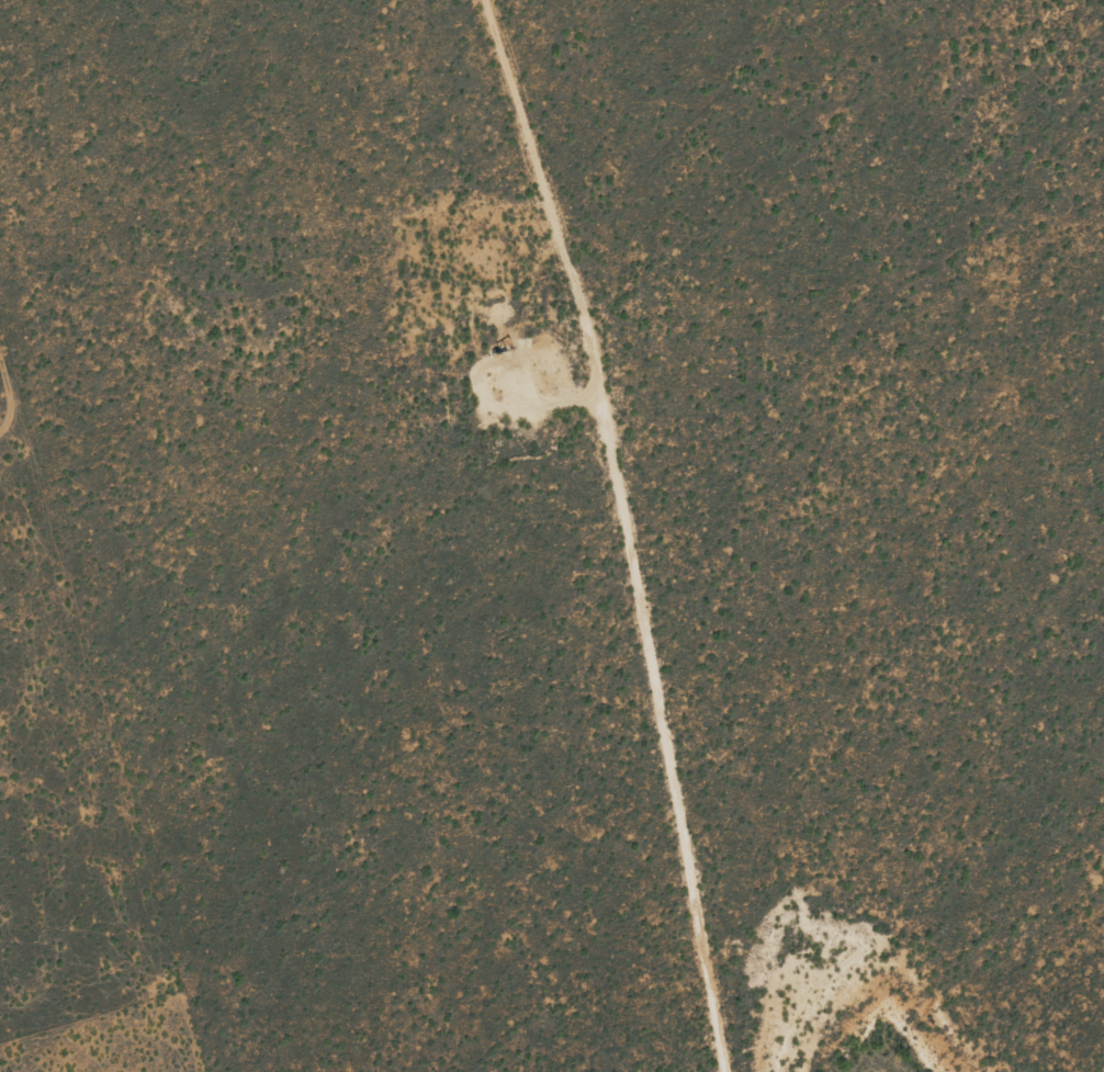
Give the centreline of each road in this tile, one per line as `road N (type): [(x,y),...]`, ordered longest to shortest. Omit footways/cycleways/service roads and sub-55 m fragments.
road 1 (track): [(646,397),(525,0)]

